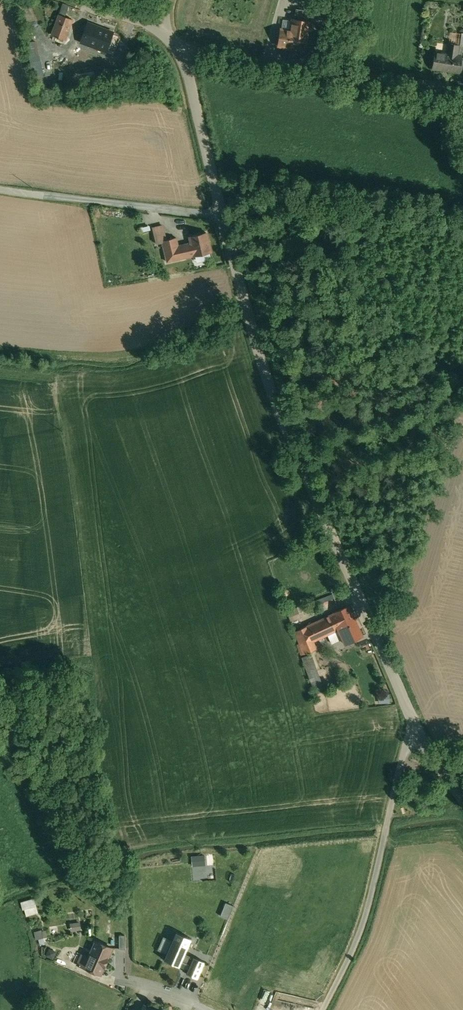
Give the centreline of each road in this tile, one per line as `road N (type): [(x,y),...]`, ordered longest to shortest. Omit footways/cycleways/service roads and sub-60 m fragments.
road 1 (unclassified): [(222,217),(266,378),(417,728)]
road 2 (unclassified): [(323,1009),(358,937),(417,728)]
road 3 (unclassified): [(175,37),(462,88)]
road 4 (unclassified): [(222,217),(0,190)]
road 5 (unclassified): [(175,37),(222,217)]

